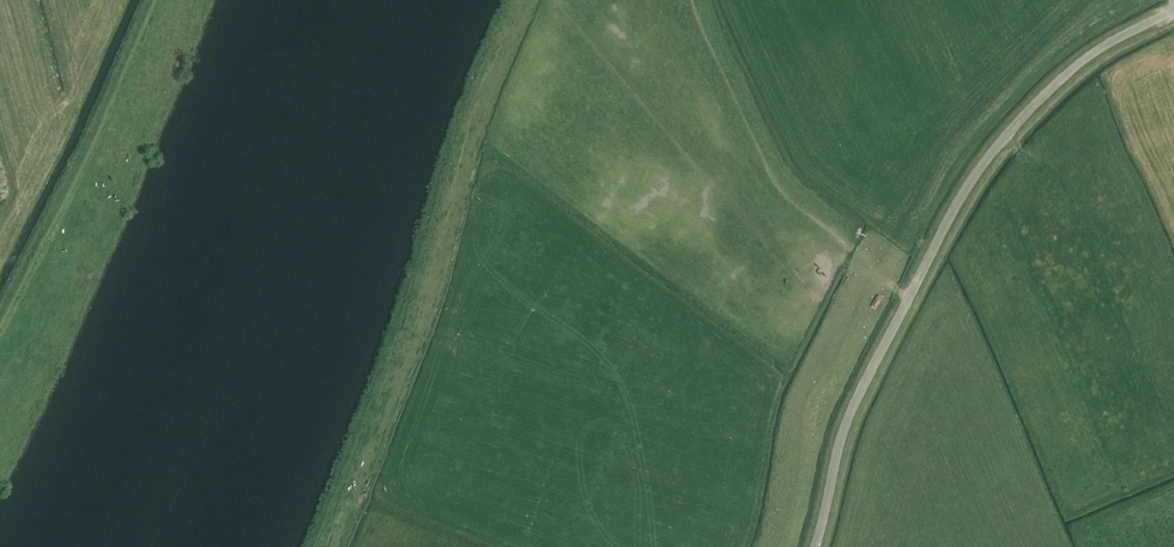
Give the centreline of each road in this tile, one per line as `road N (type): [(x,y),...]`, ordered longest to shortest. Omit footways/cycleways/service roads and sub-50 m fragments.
road 1 (unclassified): [(814,546),(859,395),(958,206),(1030,111),(1068,77),(1173,12)]

